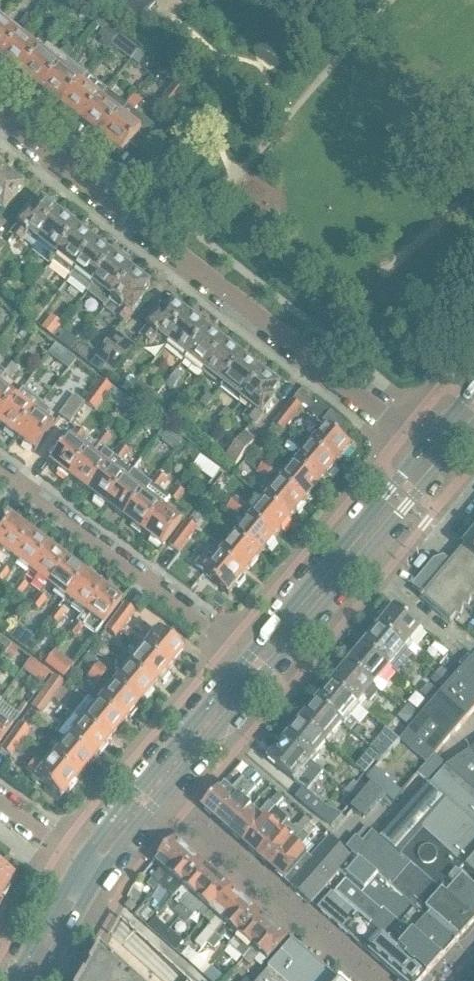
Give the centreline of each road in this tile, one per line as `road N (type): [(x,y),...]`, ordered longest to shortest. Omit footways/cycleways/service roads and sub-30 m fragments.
road 1 (secondary): [(87,889),(473,428)]
road 2 (residential): [(424,453),(0,118)]
road 3 (residential): [(247,654),(0,470)]
road 4 (secondary): [(247,654),(73,870)]
road 5 (secondary): [(424,453),(247,654)]
road 6 (secondary): [(73,870),(10,980)]

